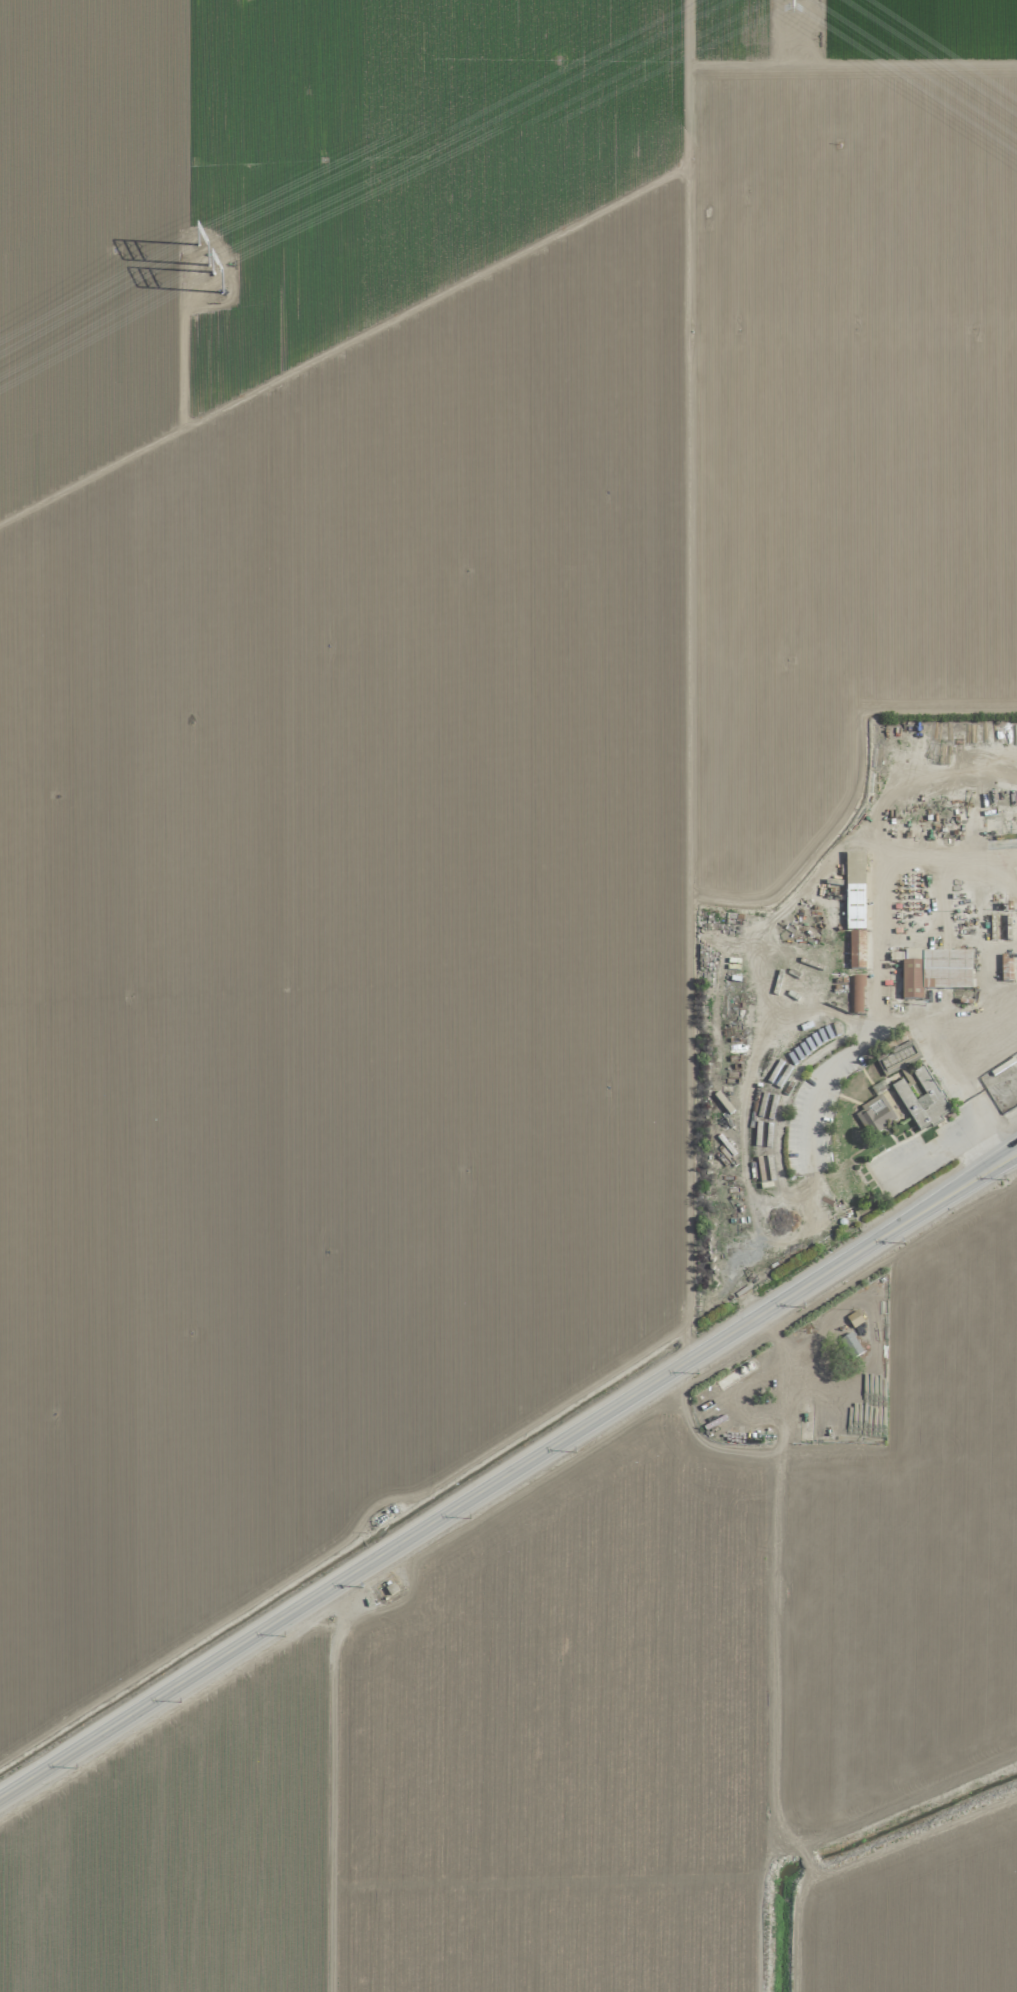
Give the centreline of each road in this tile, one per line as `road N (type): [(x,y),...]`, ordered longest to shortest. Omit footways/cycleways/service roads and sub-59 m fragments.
road 1 (secondary): [(0,1796),(1016,1146)]

